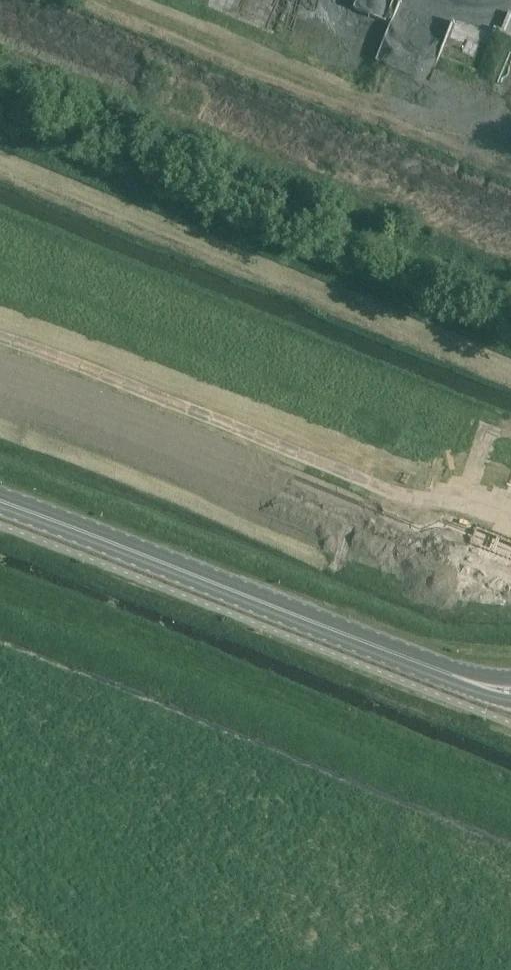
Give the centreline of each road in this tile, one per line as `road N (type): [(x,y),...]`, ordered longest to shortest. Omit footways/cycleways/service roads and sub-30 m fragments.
road 1 (secondary): [(510,690),(0,504)]

